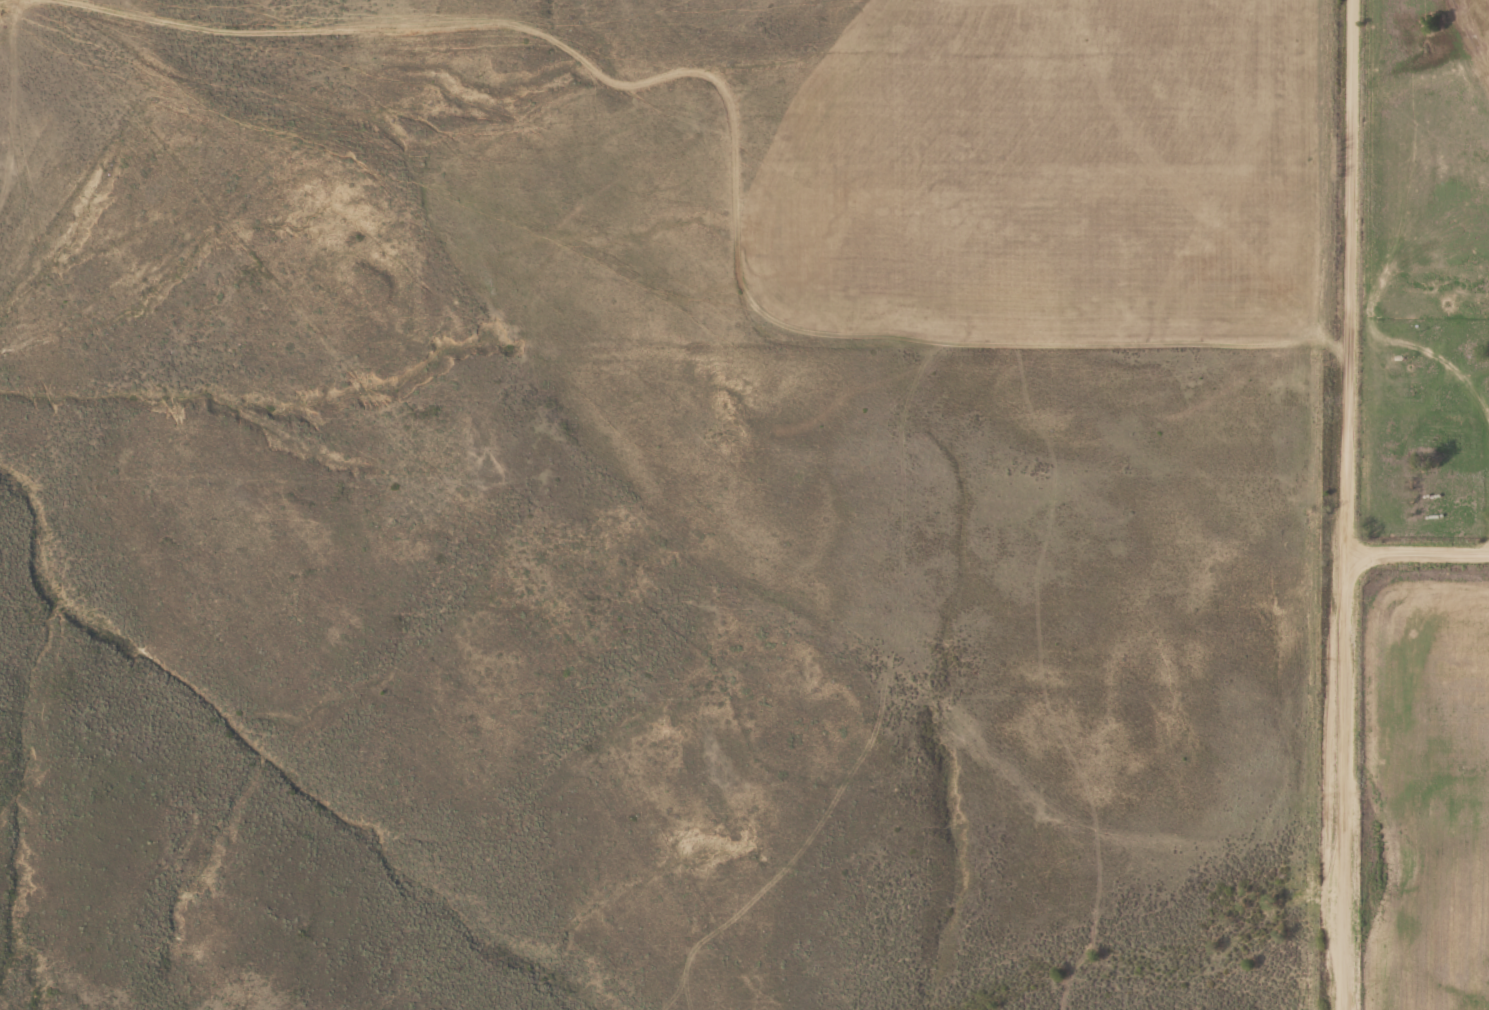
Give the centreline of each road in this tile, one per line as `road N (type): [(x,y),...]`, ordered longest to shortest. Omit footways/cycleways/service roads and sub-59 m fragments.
road 1 (residential): [(1348,1009),(1352,0)]
road 2 (residential): [(1488,551),(1351,551)]

